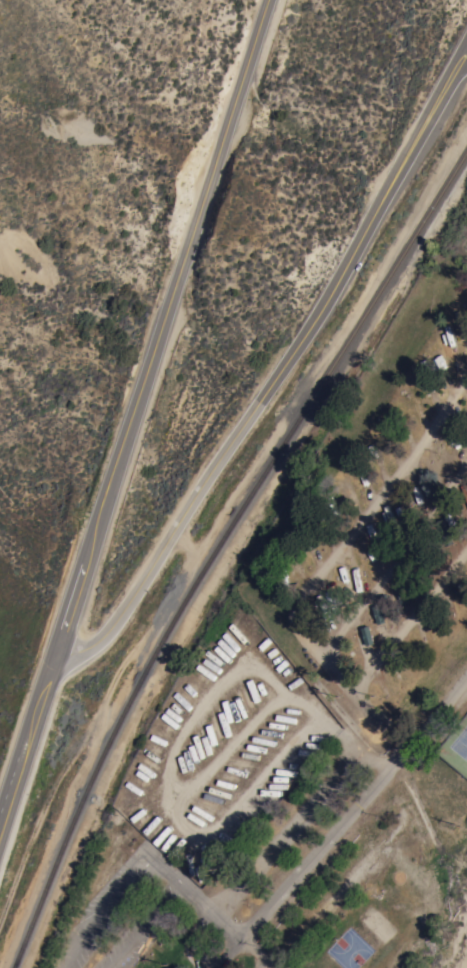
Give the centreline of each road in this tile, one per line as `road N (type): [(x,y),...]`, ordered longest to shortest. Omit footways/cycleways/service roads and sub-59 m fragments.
road 1 (secondary): [(0,827),(267,0)]
road 2 (residential): [(52,674),(113,619),(303,344),(466,56)]

